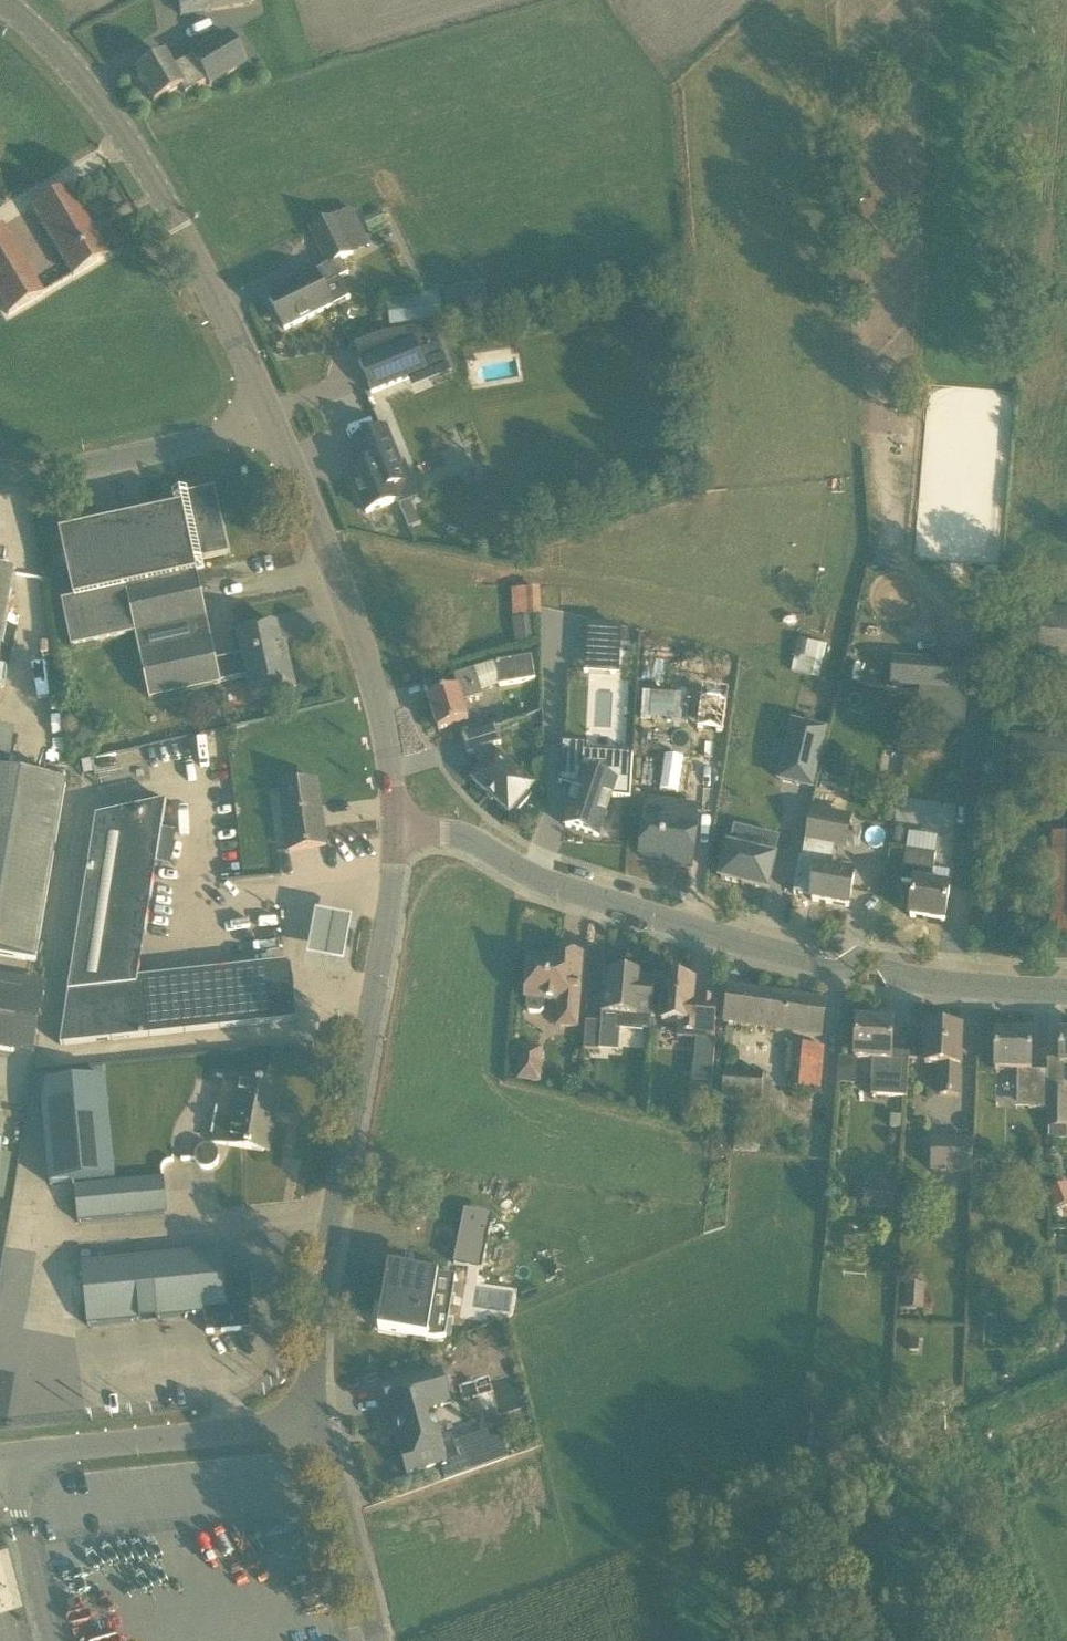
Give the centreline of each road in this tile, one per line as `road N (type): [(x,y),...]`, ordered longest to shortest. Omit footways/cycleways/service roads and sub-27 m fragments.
road 1 (residential): [(1066,987),(912,982),(733,953),(393,822)]
road 2 (tertiary): [(316,1420),(314,1339),(393,876),(393,822)]
road 3 (tertiary): [(274,433),(185,232),(130,144),(1,0)]
road 4 (tertiary): [(393,822),(394,766),(366,668),(274,433)]
road 5 (residential): [(0,1453),(316,1420)]
road 6 (residential): [(0,469),(43,474),(135,464),(274,433)]
road 7 (tertiary): [(377,1640),(316,1420)]

